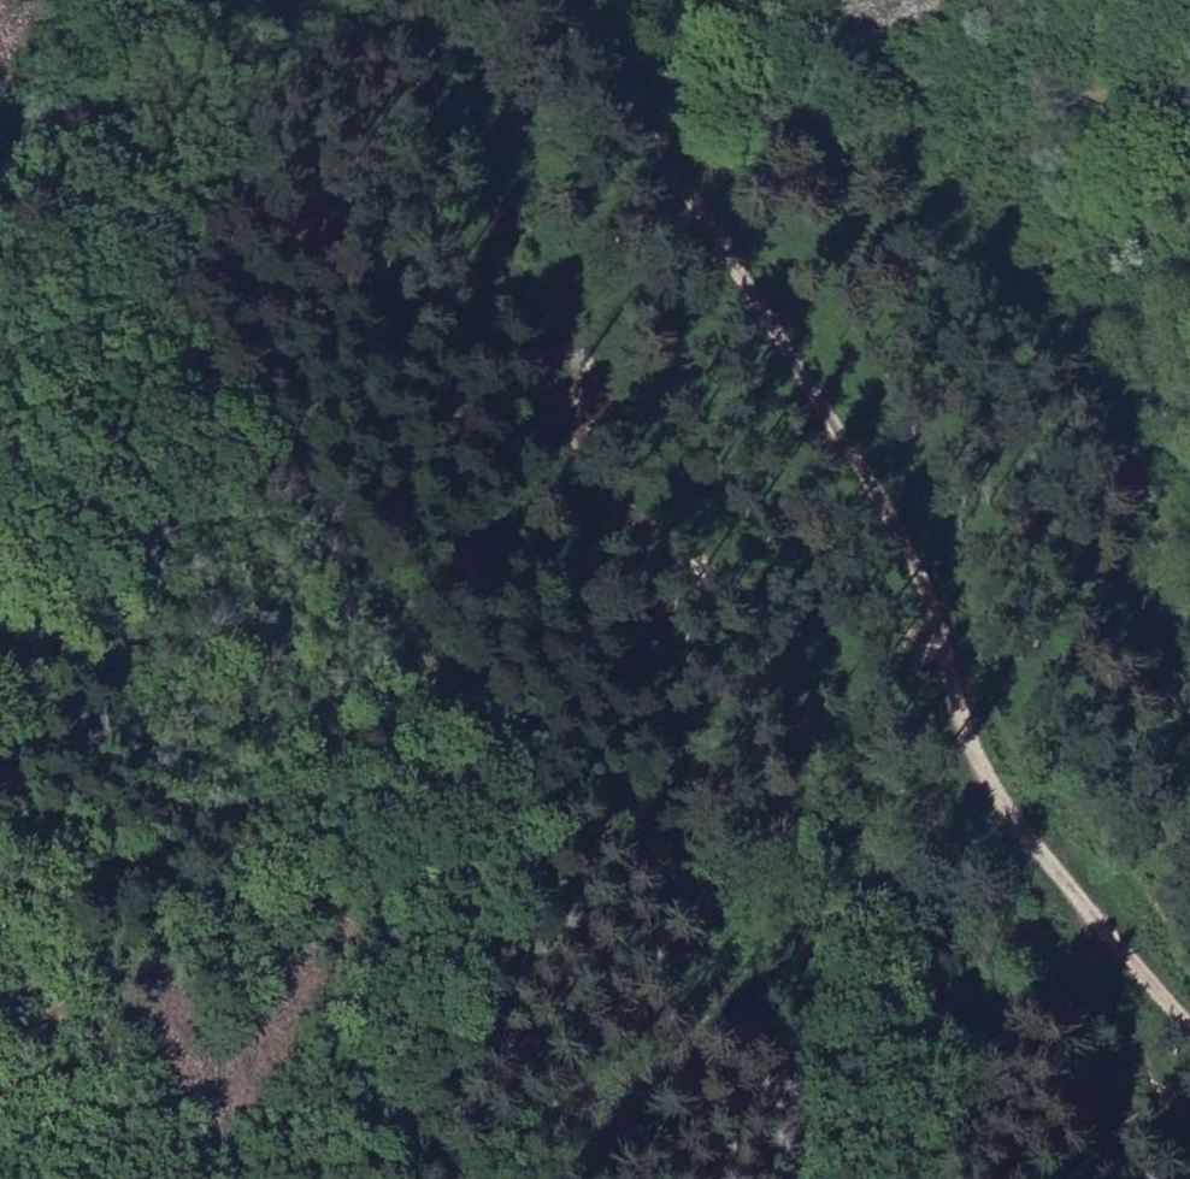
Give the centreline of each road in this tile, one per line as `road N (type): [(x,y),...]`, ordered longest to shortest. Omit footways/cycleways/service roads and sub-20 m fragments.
road 1 (track): [(1189,1057),(1157,1022),(1028,923),(862,500),(774,341),(557,0)]

